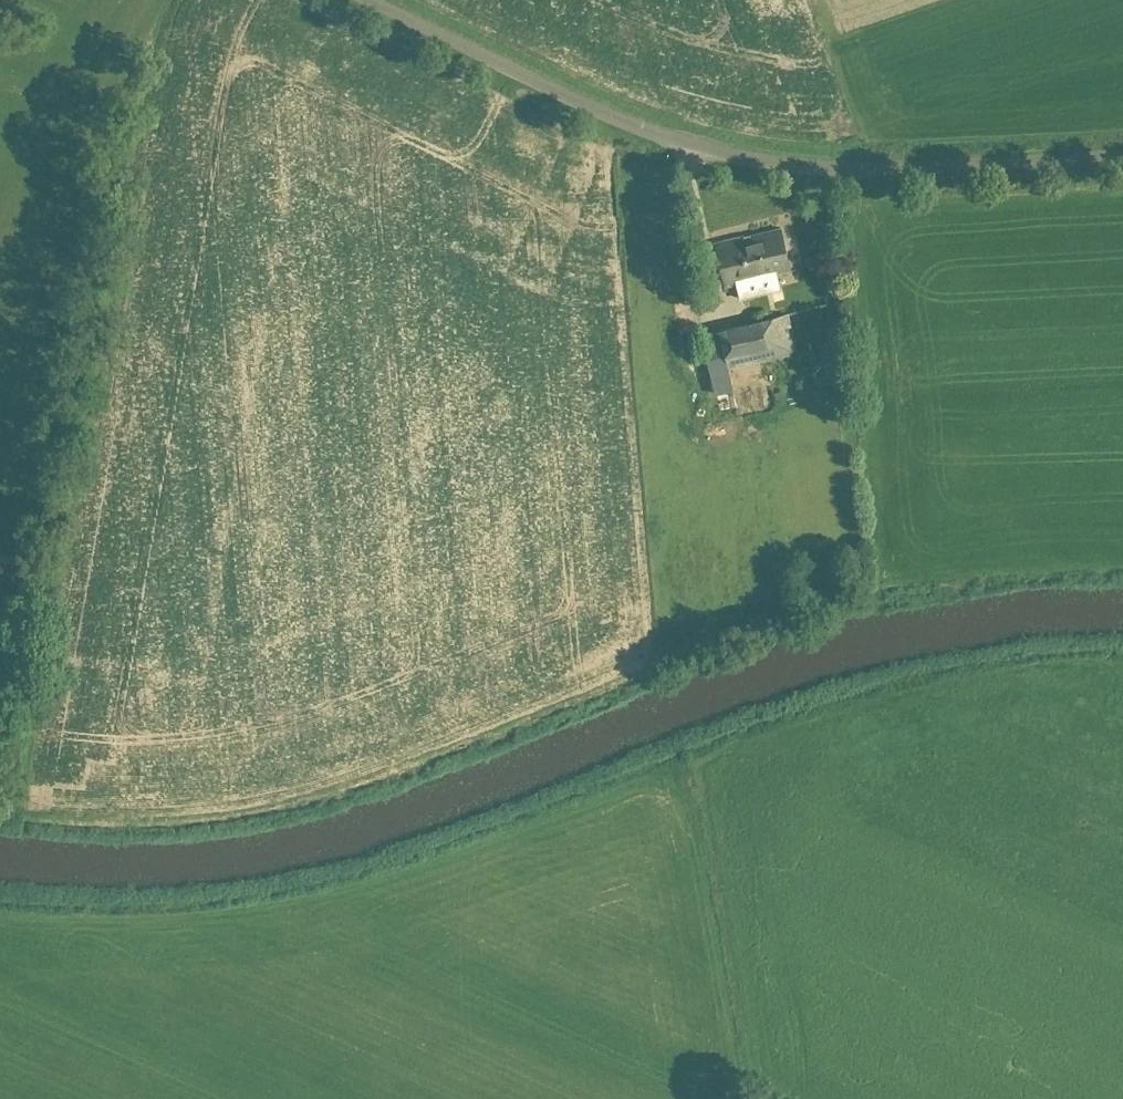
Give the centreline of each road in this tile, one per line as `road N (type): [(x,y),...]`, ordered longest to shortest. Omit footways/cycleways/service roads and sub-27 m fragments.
road 1 (unclassified): [(1122,149),(957,164),(785,157),(647,120),(394,0)]

